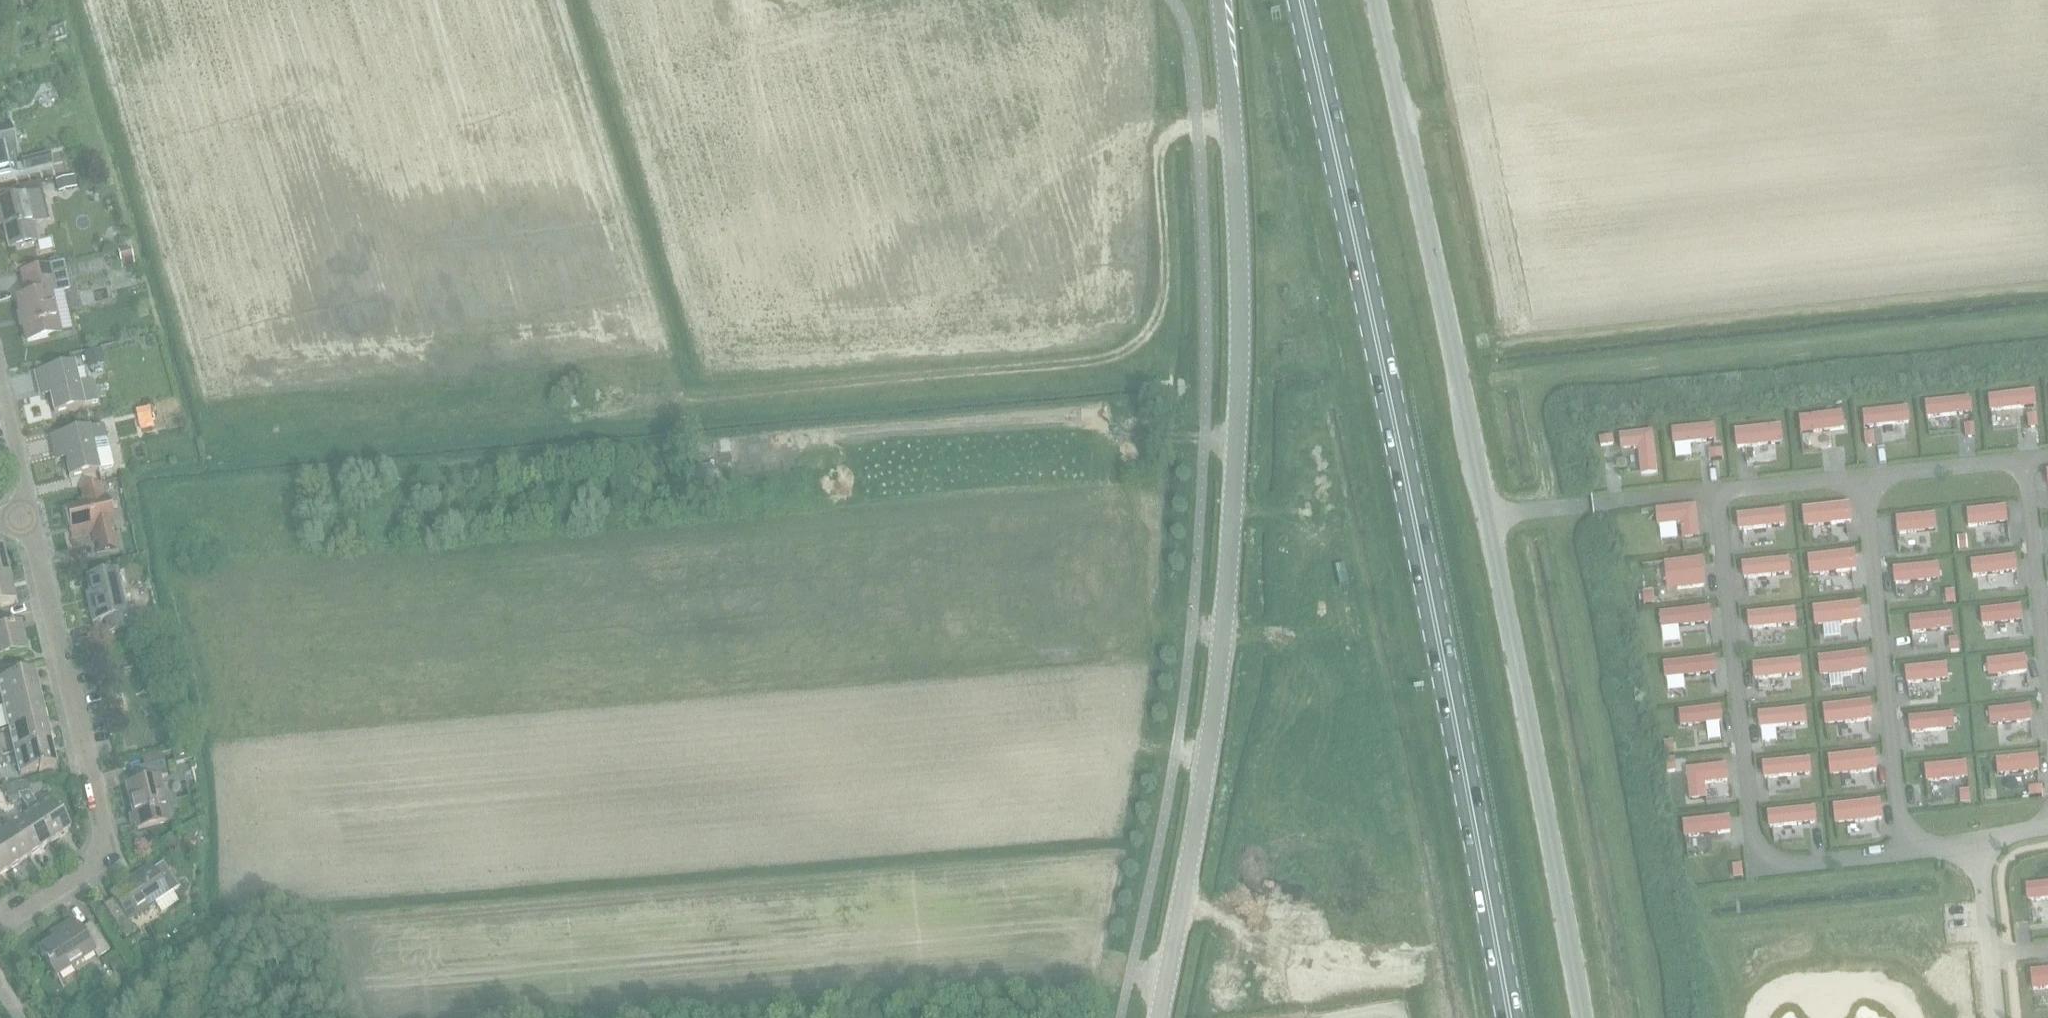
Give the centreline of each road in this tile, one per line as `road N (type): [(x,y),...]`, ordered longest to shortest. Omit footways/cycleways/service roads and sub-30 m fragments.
road 1 (unclassified): [(1373,0),(1572,887),(1590,1017)]
road 2 (primary): [(1303,0),(1421,546),(1509,1017)]
road 3 (unclassified): [(1221,0),(1237,203),(1239,404),(1199,805),(1159,1017)]
road 4 (residential): [(0,918),(22,913),(83,870),(102,832),(28,515)]
road 5 (residential): [(708,395),(619,53)]
road 6 (unclassified): [(619,53),(830,0)]
road 7 (residential): [(28,515),(0,377)]

